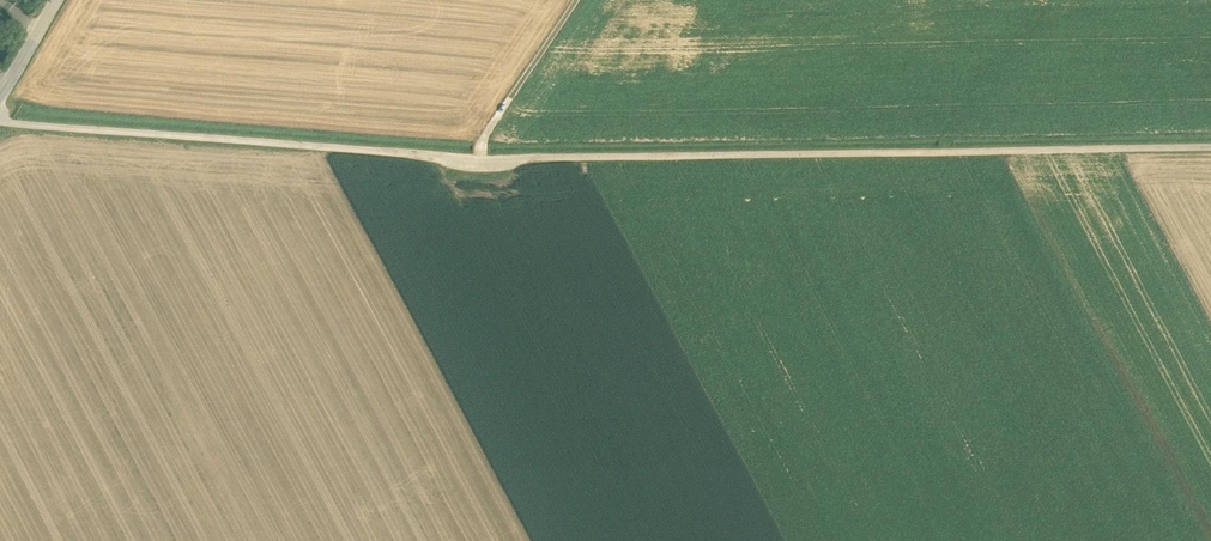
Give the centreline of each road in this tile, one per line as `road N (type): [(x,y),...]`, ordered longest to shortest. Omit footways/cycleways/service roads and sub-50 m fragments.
road 1 (track): [(0,117),(478,165),(1210,158)]
road 2 (track): [(478,165),(481,143),(577,0)]

